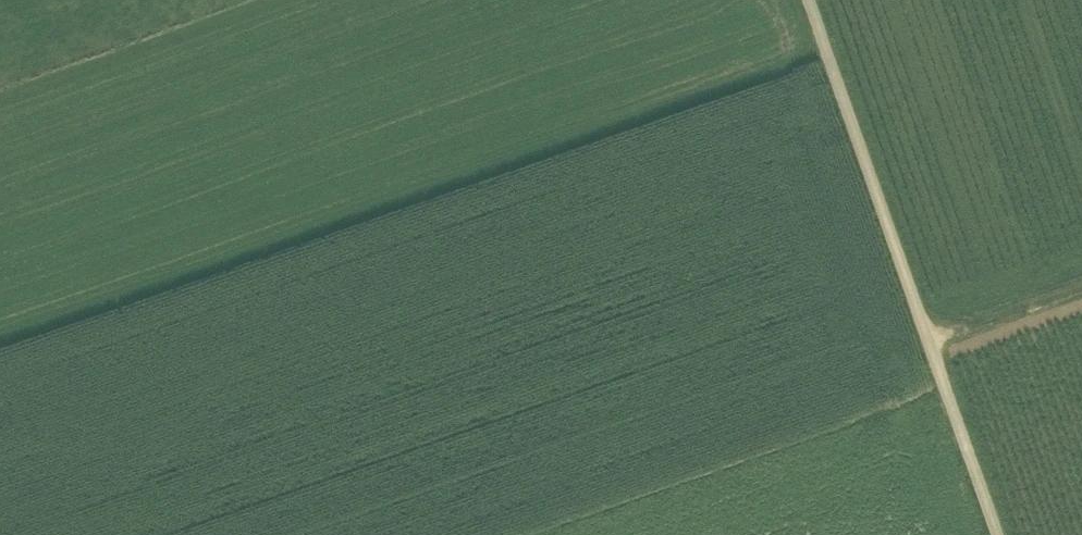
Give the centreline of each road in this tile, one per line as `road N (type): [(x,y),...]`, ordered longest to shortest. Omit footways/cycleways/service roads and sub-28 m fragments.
road 1 (track): [(806,0),(997,534)]

